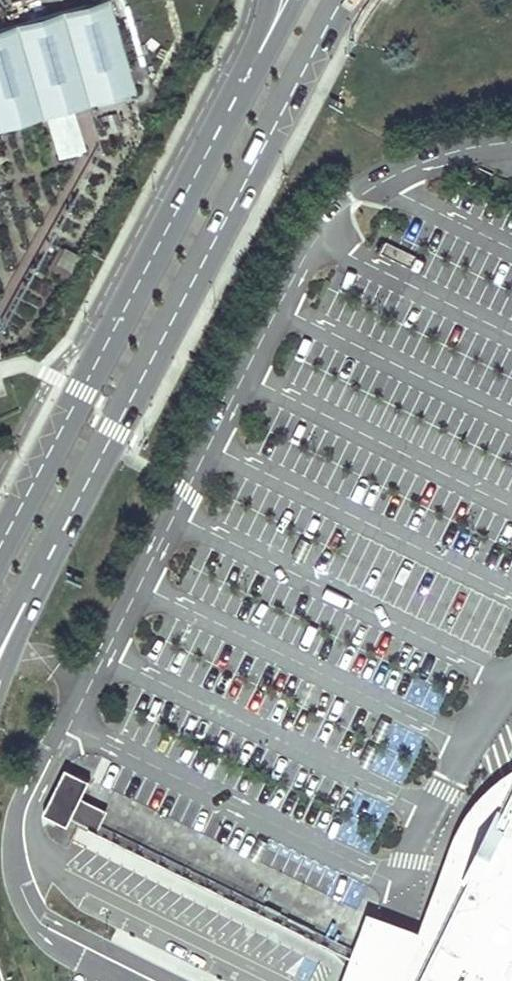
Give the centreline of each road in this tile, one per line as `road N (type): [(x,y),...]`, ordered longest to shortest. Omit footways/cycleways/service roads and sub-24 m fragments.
road 1 (secondary): [(16,618),(342,0)]
road 2 (secondary): [(232,105),(0,545)]
road 3 (secondary): [(297,0),(232,105)]

